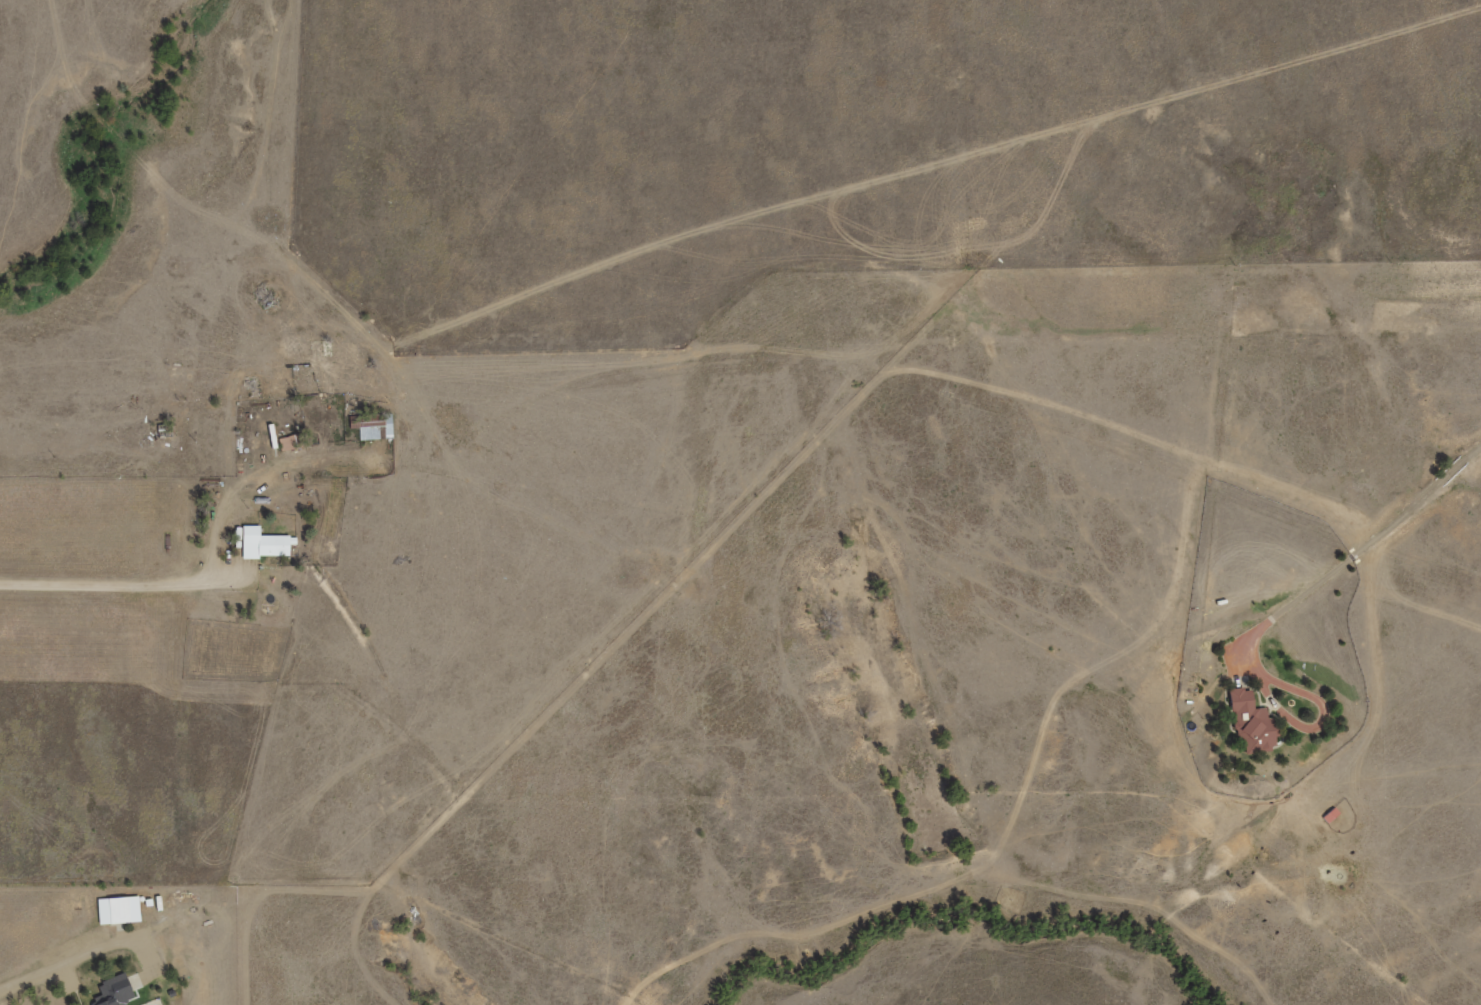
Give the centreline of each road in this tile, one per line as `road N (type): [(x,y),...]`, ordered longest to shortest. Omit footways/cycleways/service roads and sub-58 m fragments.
road 1 (residential): [(0,580),(247,580)]

